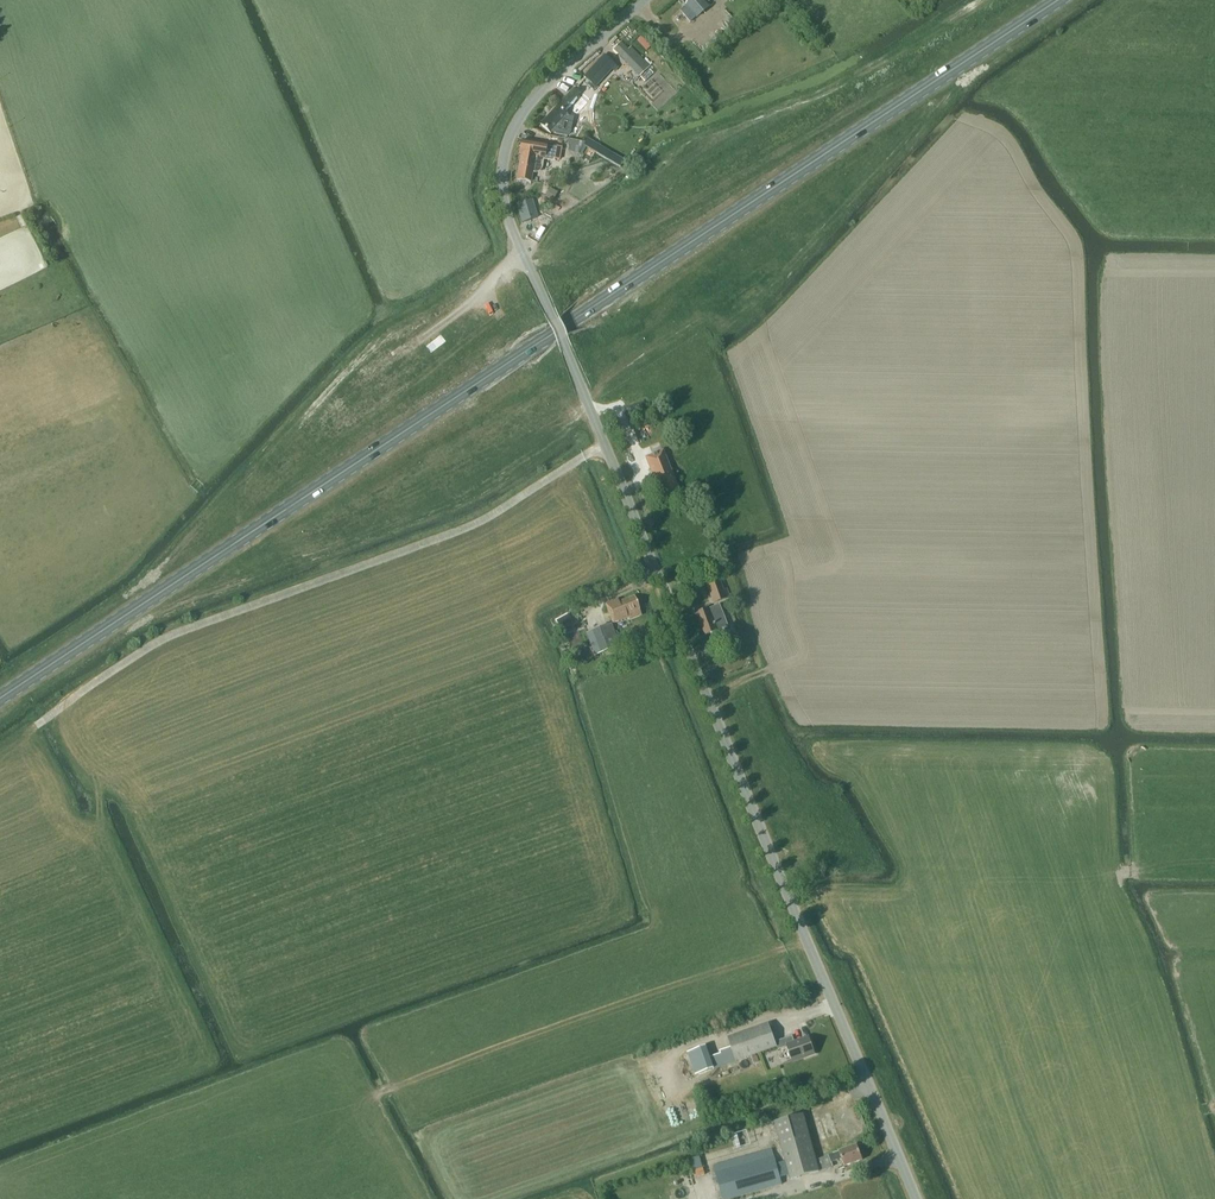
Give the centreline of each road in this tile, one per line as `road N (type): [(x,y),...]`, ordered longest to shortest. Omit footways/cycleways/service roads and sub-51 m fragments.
road 1 (tertiary): [(915,1198),(506,210),(504,160),(522,115),(643,0)]
road 2 (primary): [(1059,0),(0,698)]
road 3 (track): [(604,443),(456,532),(170,636),(38,725)]
road 4 (track): [(399,352),(528,251),(574,171)]

